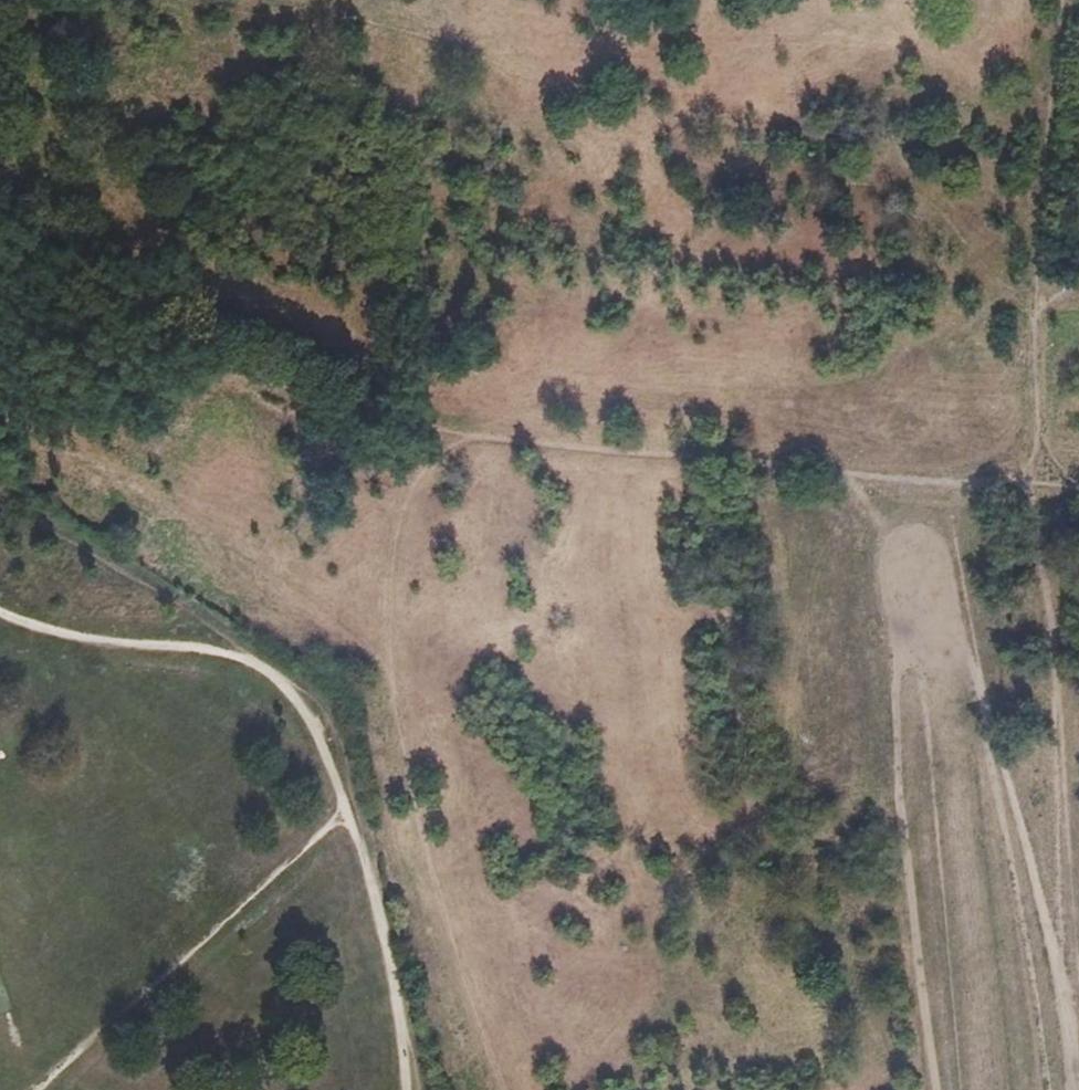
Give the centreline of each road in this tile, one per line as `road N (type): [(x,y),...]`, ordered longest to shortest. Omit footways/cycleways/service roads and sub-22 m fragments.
road 1 (track): [(0,278),(84,319),(428,428),(915,481),(1051,485)]
road 2 (track): [(1051,485),(1039,368),(1041,213),(1062,0)]

